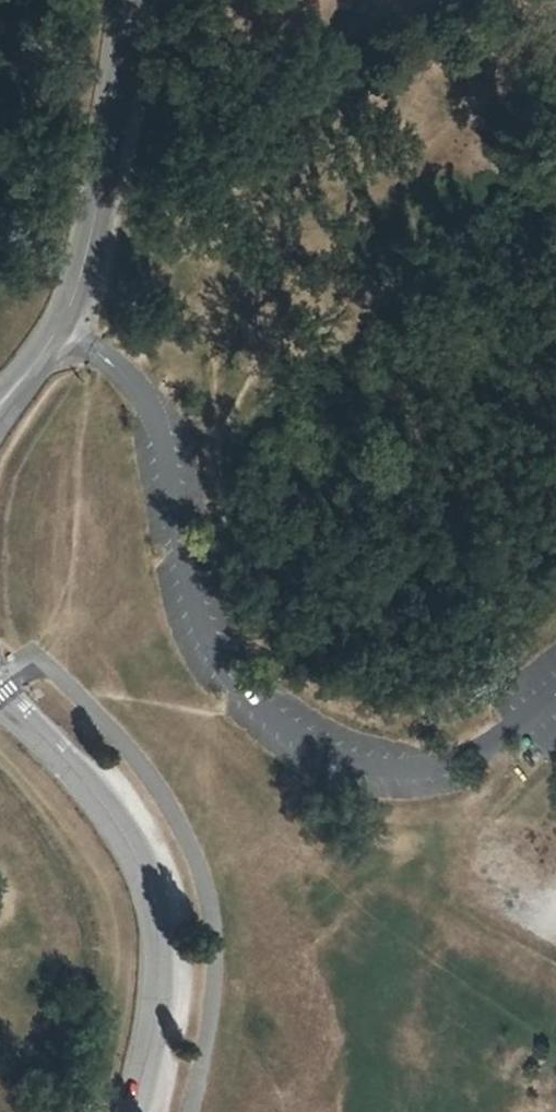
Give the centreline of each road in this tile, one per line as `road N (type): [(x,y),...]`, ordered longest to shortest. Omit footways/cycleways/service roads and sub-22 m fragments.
road 1 (tertiary): [(24,718),(108,809),(142,871),(160,934),(157,999),(132,1111)]
road 2 (unclassified): [(2,404),(65,317),(103,189),(129,0)]

